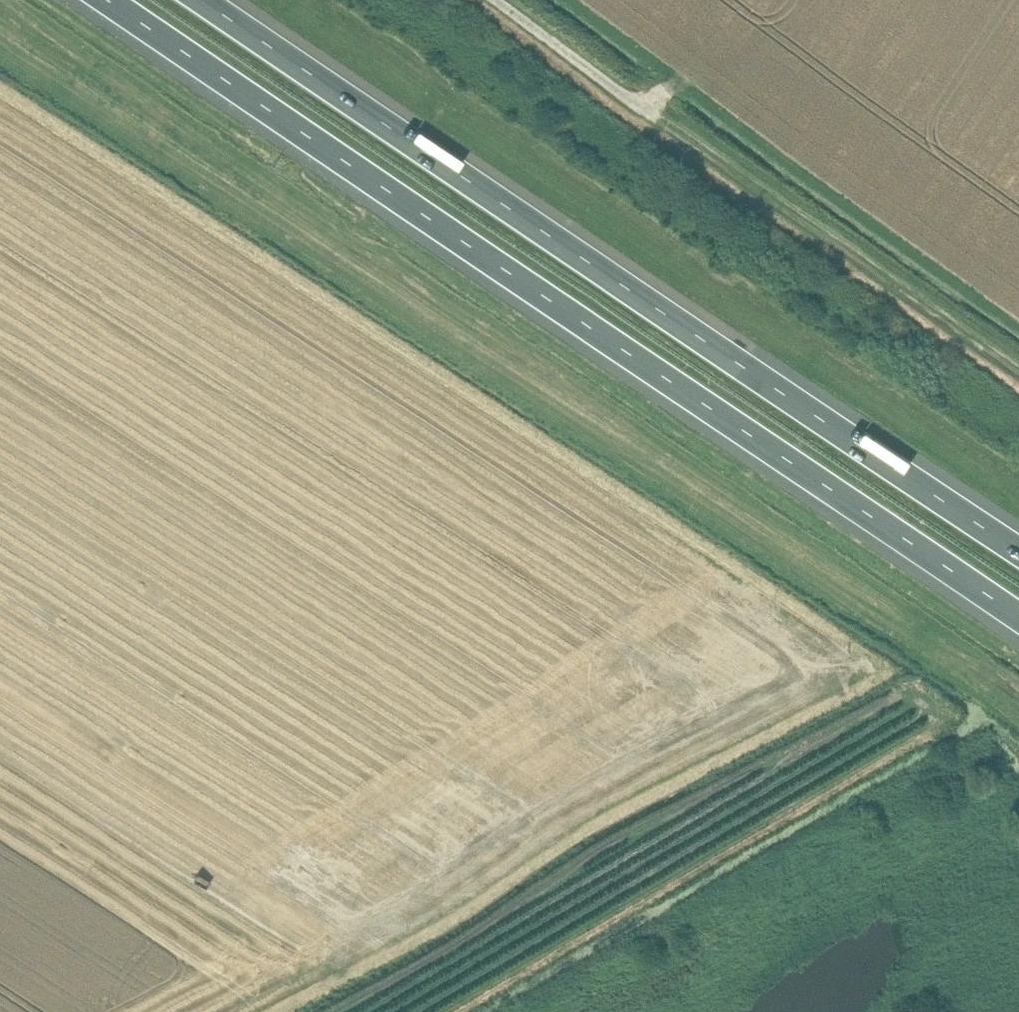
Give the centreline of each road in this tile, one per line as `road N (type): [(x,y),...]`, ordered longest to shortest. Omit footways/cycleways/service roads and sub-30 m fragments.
road 1 (motorway): [(107,0),(1018,624)]
road 2 (motorway): [(1018,543),(201,0)]
road 3 (unclassified): [(652,115),(500,0)]

